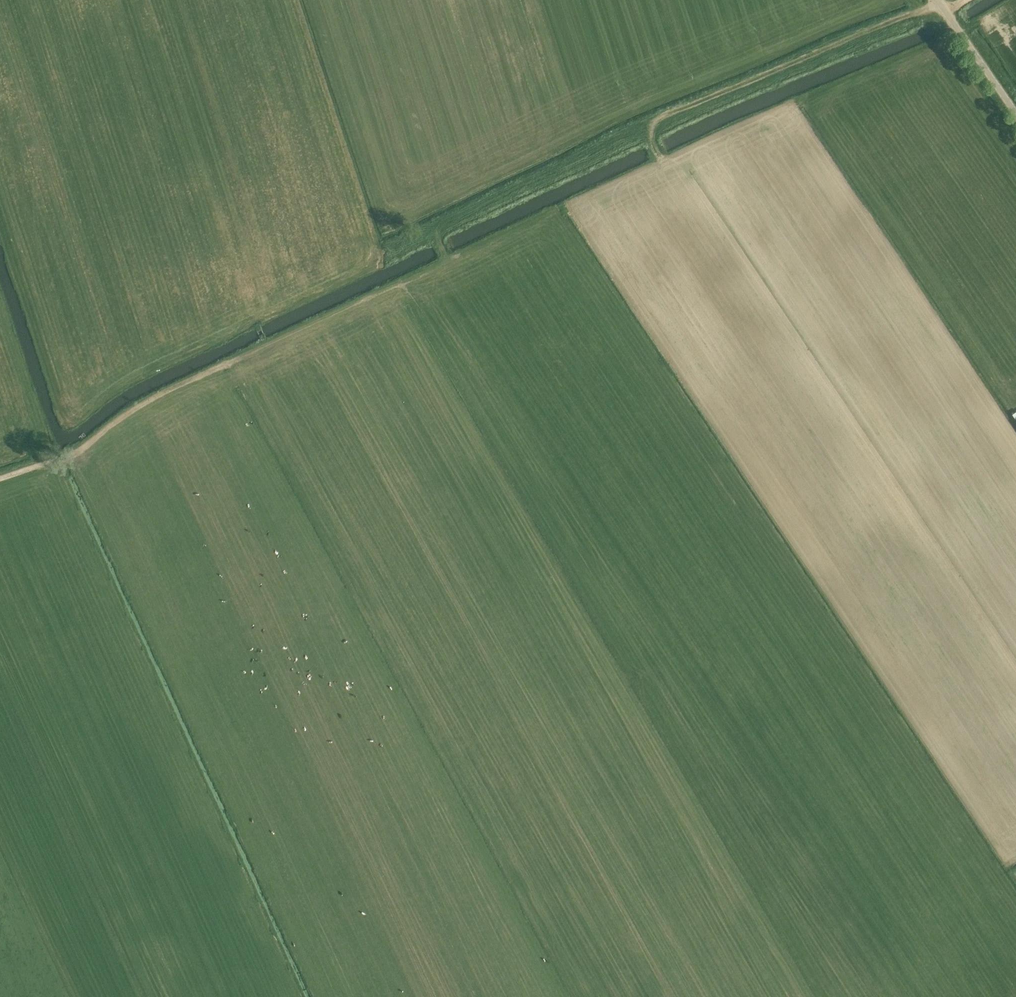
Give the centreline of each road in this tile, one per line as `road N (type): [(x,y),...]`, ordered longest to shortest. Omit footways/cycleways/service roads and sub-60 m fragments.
road 1 (unclassified): [(1015,114),(937,0)]

